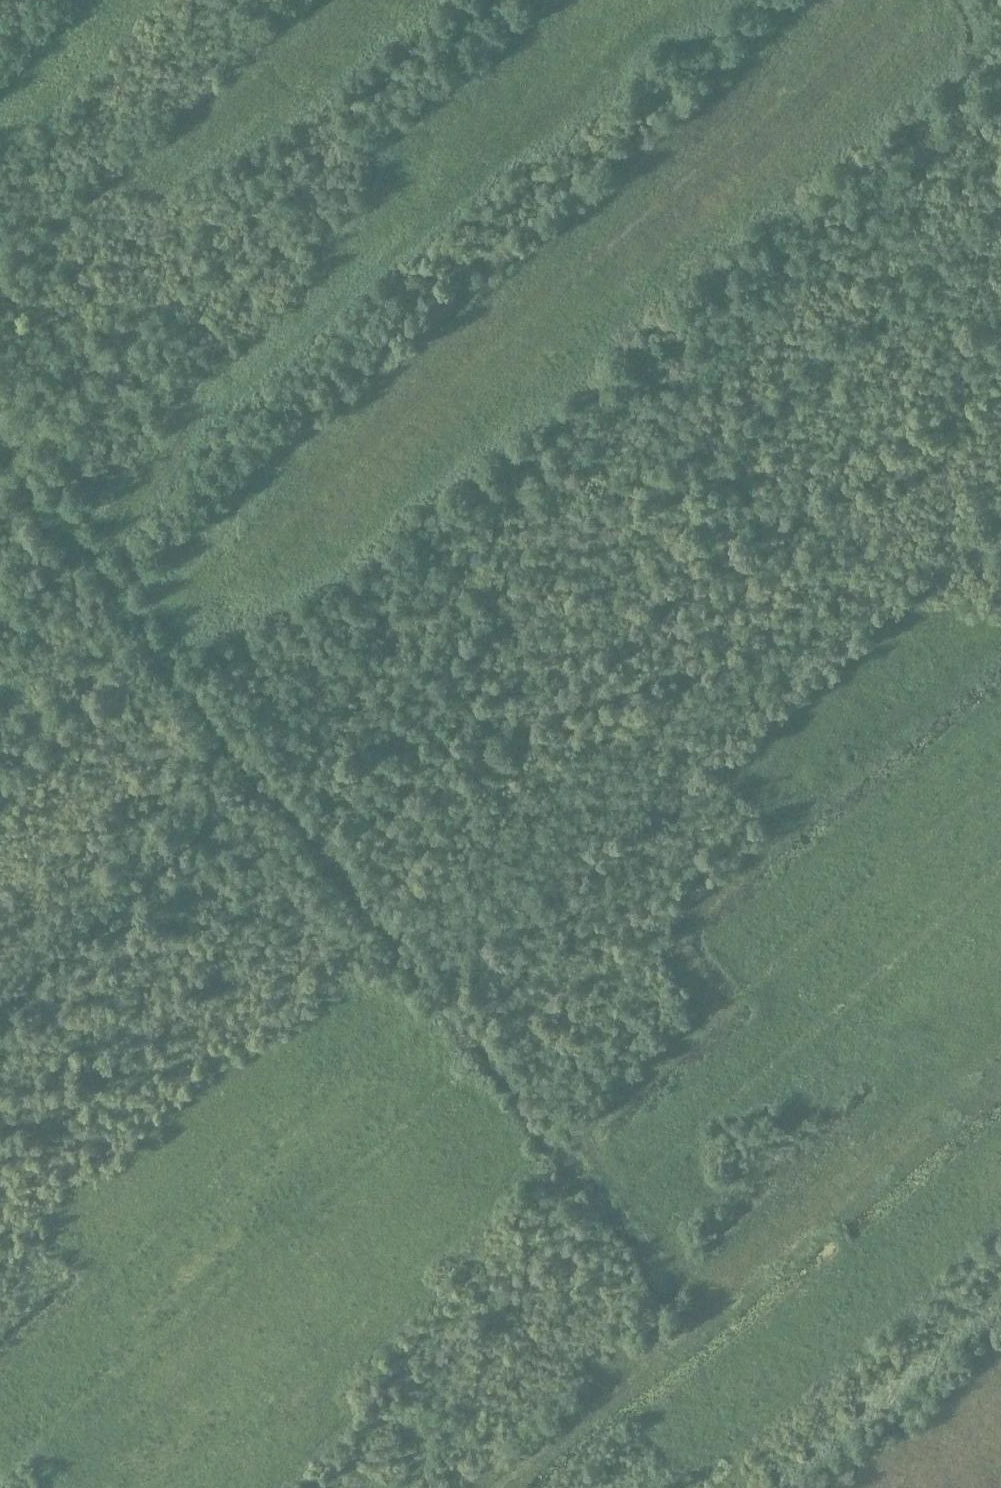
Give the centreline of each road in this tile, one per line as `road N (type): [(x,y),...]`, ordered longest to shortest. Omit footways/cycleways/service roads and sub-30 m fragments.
road 1 (track): [(510,1487),(618,1401)]

